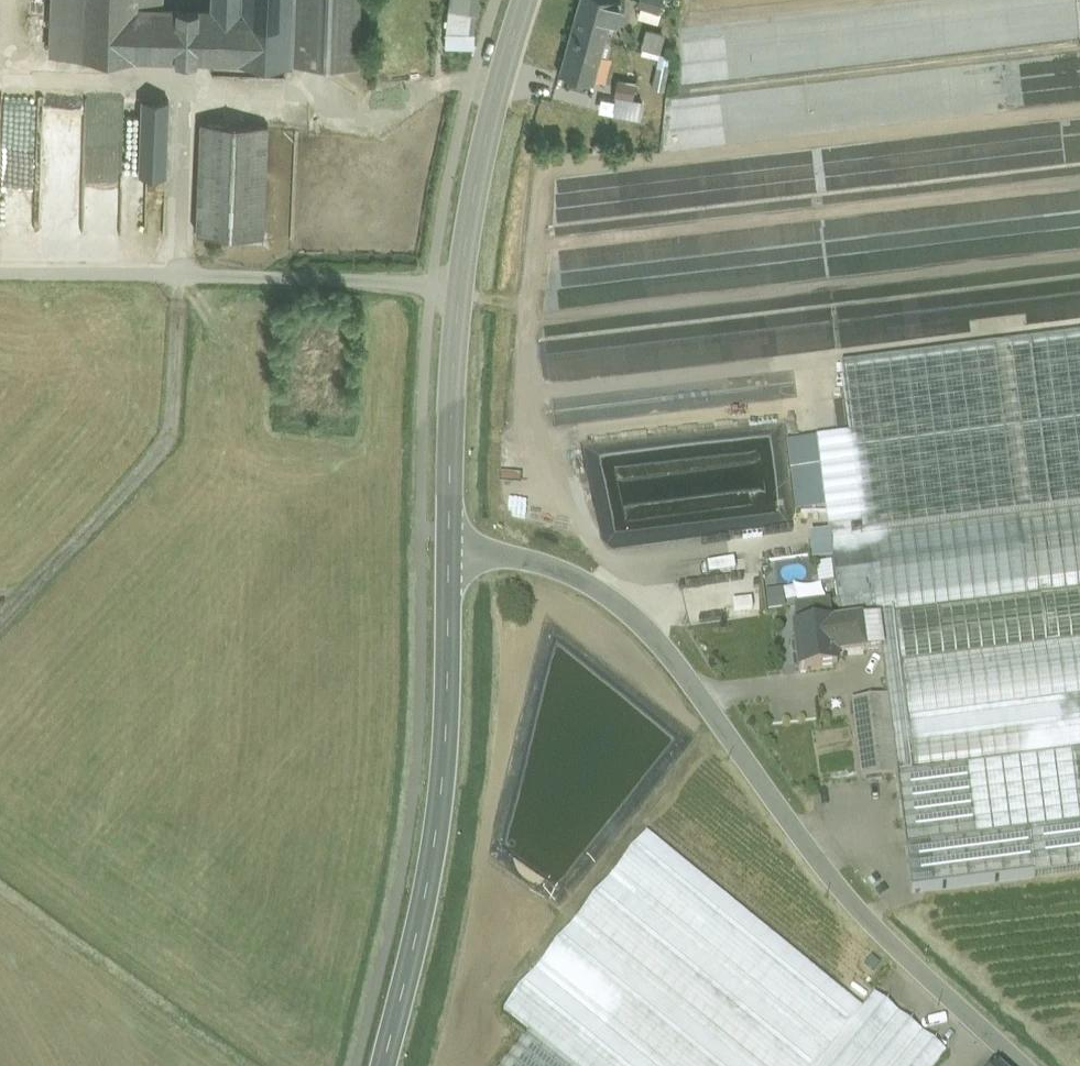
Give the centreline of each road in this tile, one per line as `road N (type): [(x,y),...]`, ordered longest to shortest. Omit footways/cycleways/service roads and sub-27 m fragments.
road 1 (tertiary): [(1018,1065),(858,921),(692,689),(625,612),(566,576),(448,535)]
road 2 (tertiary): [(526,0),(499,84),(460,282),(448,535)]
road 3 (tertiary): [(448,535),(445,718),(431,863),(387,1065)]
road 4 (track): [(0,267),(460,282)]
road 5 (track): [(179,272),(178,438),(0,632)]

